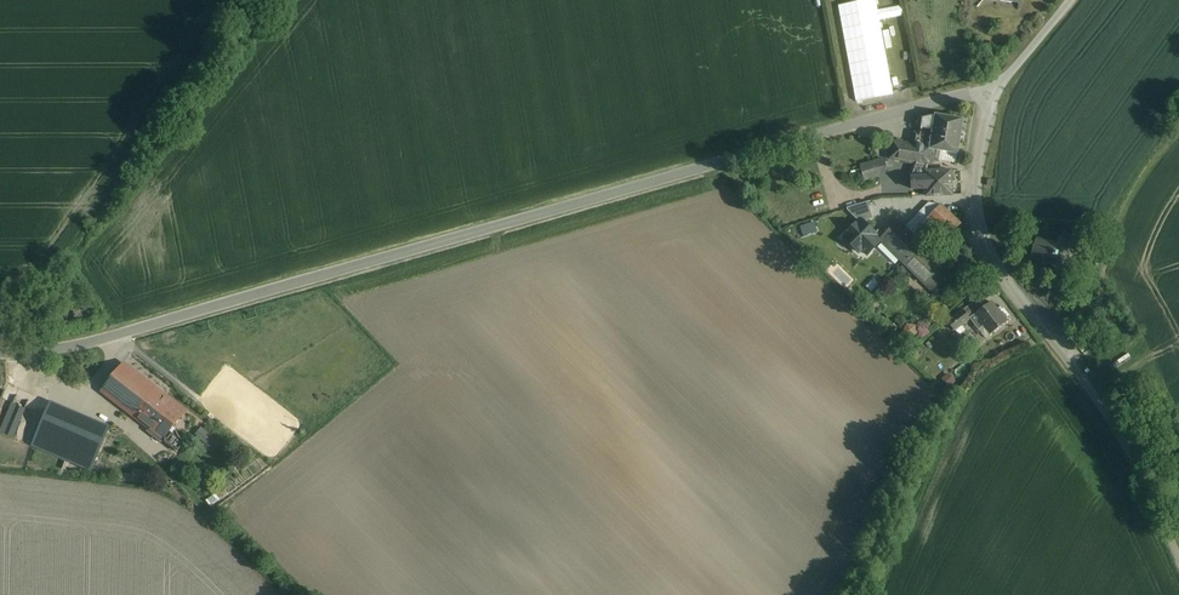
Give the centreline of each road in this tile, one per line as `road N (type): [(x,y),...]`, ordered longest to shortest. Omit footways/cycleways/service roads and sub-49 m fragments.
road 1 (unclassified): [(998,85),(82,346),(0,353)]
road 2 (unclassified): [(998,85),(981,128),(973,184),(990,253),(1124,441),(1178,558)]

